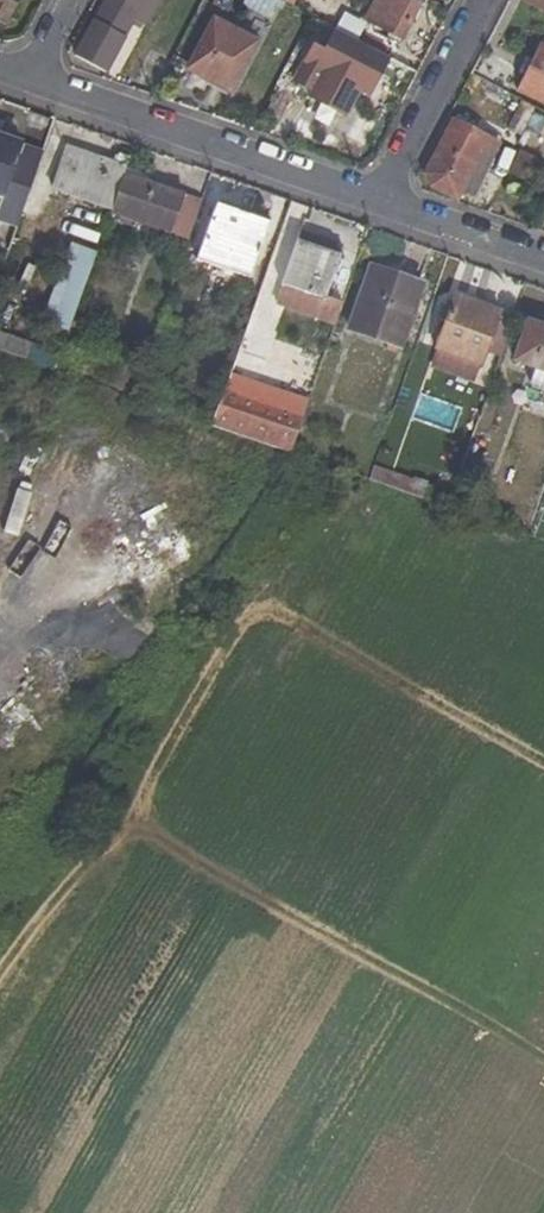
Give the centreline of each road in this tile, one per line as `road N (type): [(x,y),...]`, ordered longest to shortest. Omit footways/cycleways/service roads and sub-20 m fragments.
road 1 (track): [(132,784),(239,598),(543,762)]
road 2 (residential): [(30,77),(378,201)]
road 3 (residential): [(481,0),(378,201)]
road 4 (residential): [(378,201),(543,260)]

